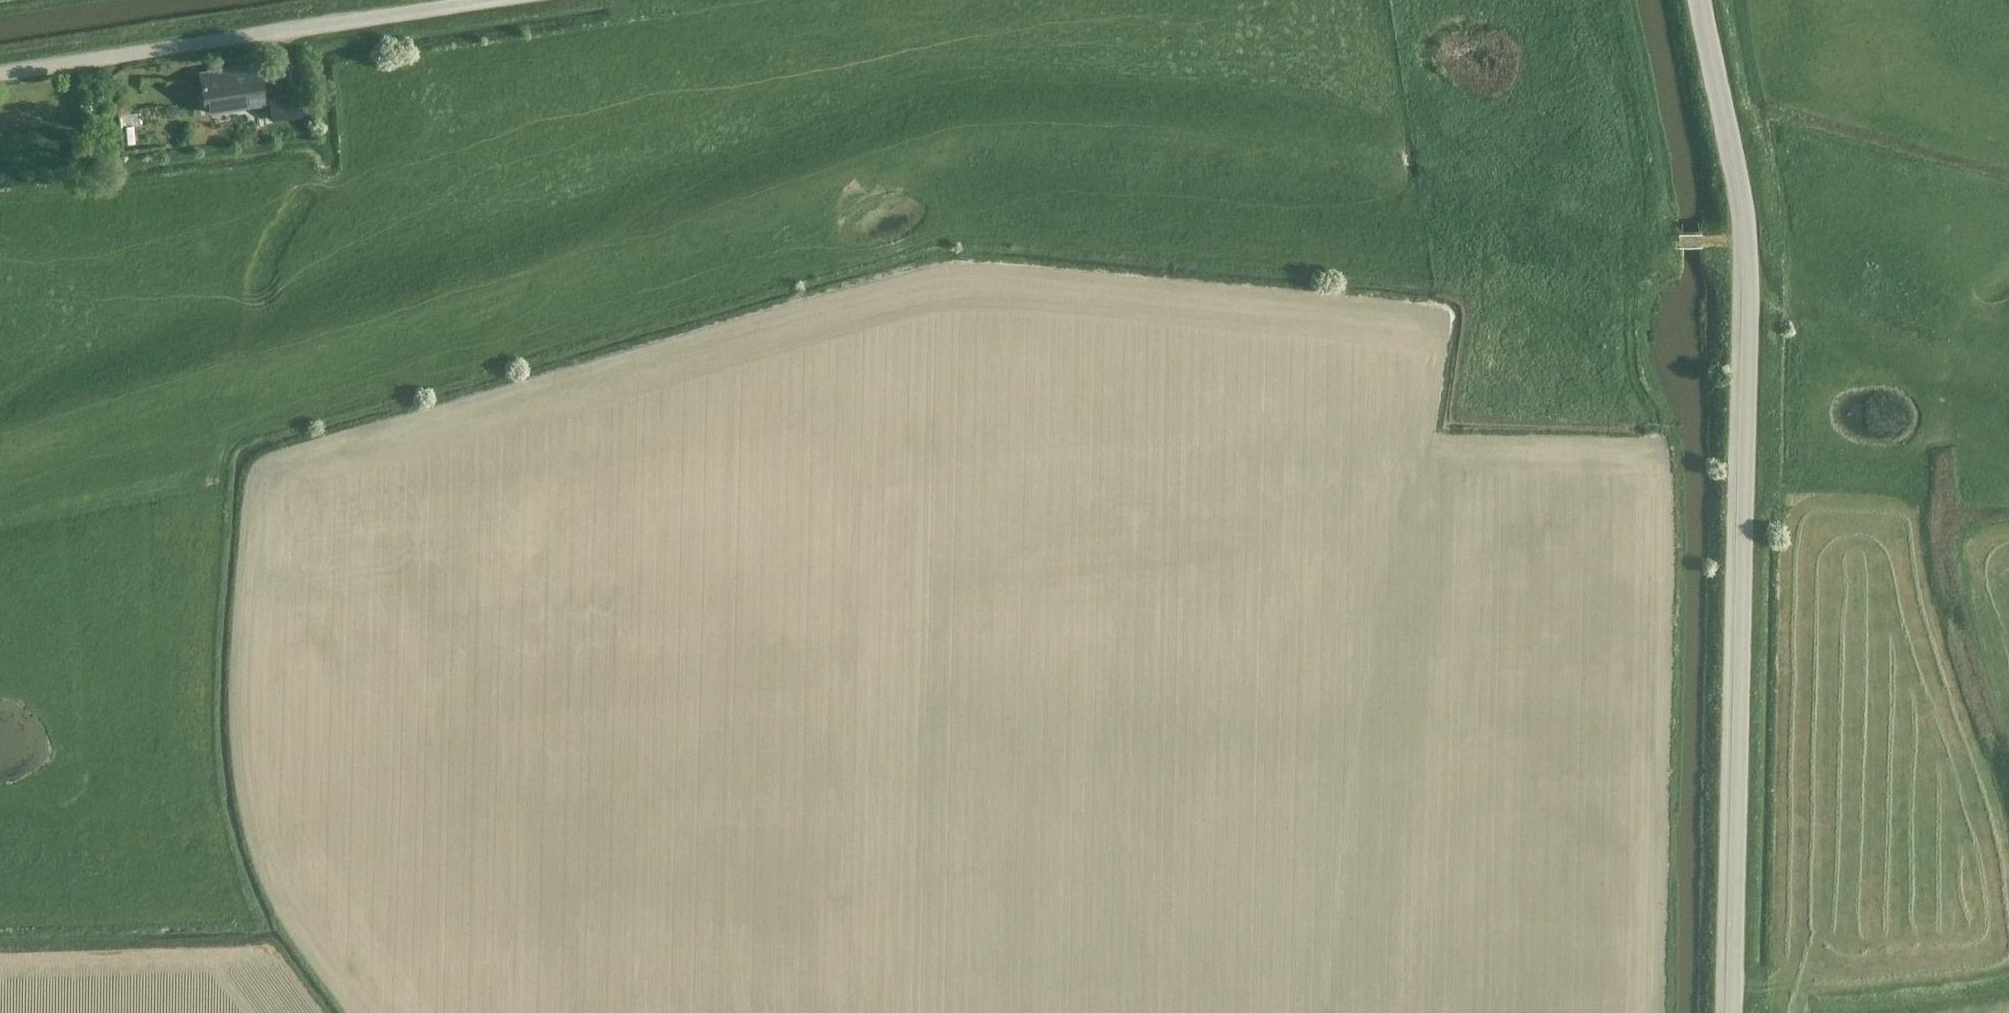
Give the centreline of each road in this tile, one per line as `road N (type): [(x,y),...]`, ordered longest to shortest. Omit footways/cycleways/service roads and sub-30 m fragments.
road 1 (unclassified): [(1731,1012),(1748,280),(1740,186),(1701,0)]
road 2 (unclassified): [(0,69),(510,0)]

